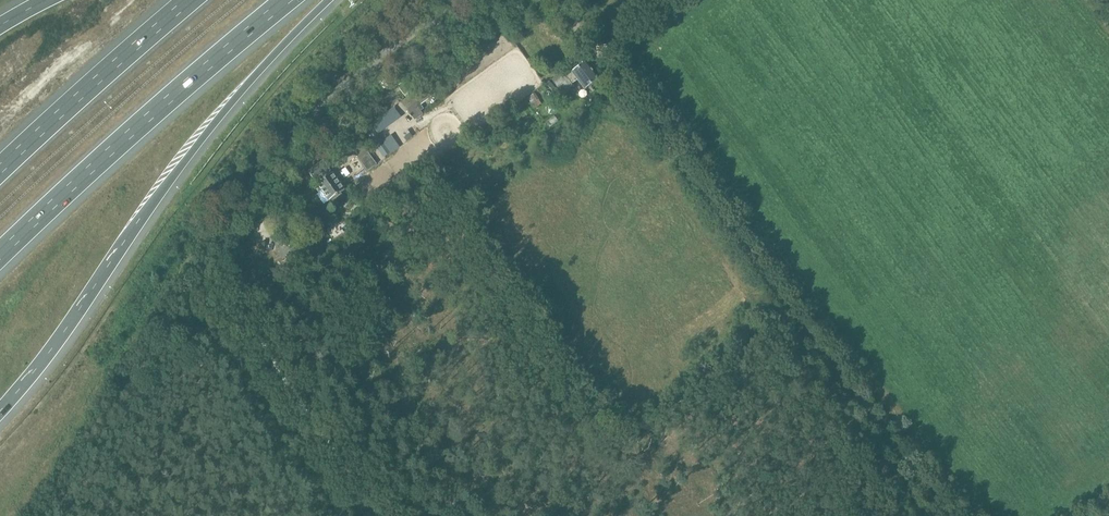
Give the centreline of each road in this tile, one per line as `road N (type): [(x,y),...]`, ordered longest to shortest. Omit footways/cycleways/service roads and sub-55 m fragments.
road 1 (track): [(943,515),(600,55)]
road 2 (motorway): [(0,412),(174,174),(330,0)]
road 3 (unclassified): [(209,281),(238,212),(306,121),(347,80),(459,0)]
road 4 (motorway): [(0,253),(286,0)]
road 5 (track): [(366,515),(209,281)]
road 6 (motorway): [(189,0),(0,171)]

